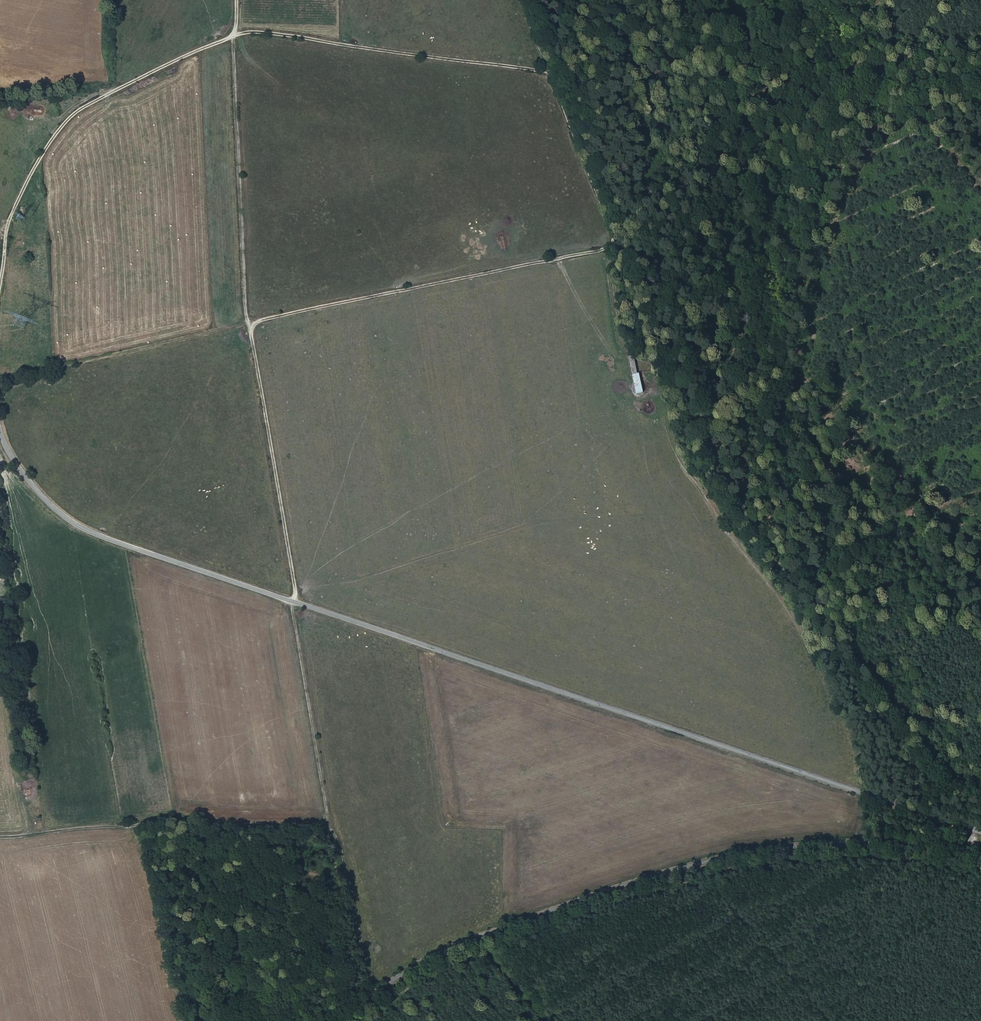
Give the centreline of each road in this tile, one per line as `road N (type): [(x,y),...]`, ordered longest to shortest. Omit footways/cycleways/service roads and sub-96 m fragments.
road 1 (unclassified): [(980,833),(77,528),(19,474),(0,432)]
road 2 (track): [(0,289),(12,215),(61,127),(84,107),(231,37),(263,34),(546,72)]
road 3 (unclassified): [(349,1020),(388,982),(481,935),(657,875),(811,843),(980,833)]
road 4 (track): [(293,602),(249,323),(231,37),(236,0)]
road 5 (track): [(293,602),(328,822),(373,994)]
road 6 (track): [(251,333),(257,322),(615,245)]
road 7 (track): [(0,836),(141,823),(328,822)]
road 8 (track): [(249,323),(0,382)]
road 9 (track): [(283,1020),(243,884),(284,822)]

